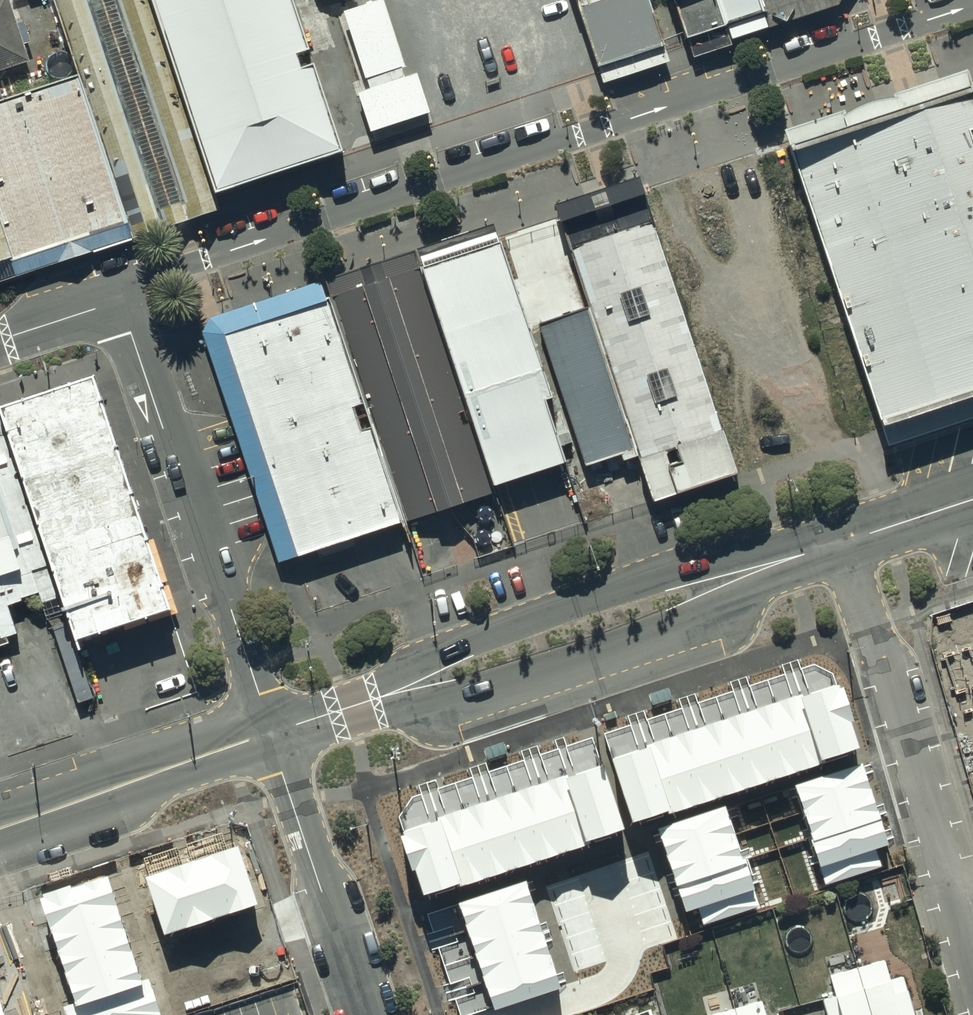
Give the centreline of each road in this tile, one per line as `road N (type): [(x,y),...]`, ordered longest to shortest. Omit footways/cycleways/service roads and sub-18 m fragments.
road 1 (residential): [(121,301),(189,265),(972,4)]
road 2 (residential): [(121,301),(271,733)]
road 3 (residential): [(844,543),(972,978)]
road 4 (tertiary): [(733,579),(699,618),(470,693),(375,700)]
road 5 (tertiary): [(375,700),(454,650),(661,583),(733,579)]
road 6 (residential): [(271,733),(362,1014)]
road 7 (tertiary): [(271,733),(0,827)]
road 8 (tertiary): [(972,501),(844,543)]
road 9 (residential): [(0,340),(121,301)]

